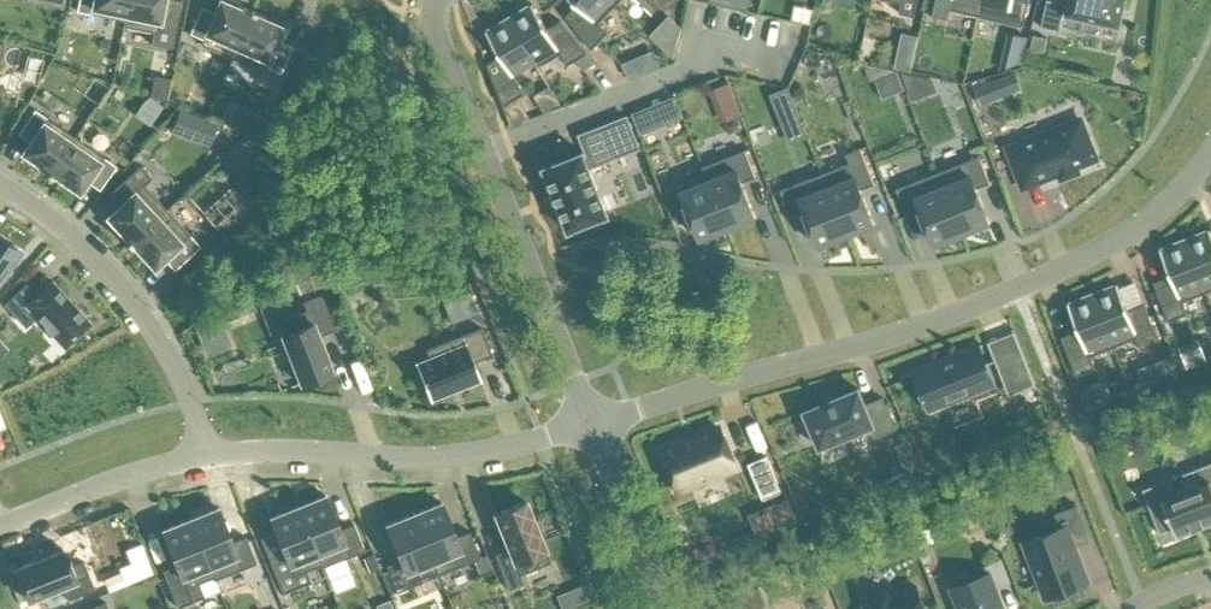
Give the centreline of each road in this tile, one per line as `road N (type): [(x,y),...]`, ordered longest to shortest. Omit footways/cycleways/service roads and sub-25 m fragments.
road 1 (residential): [(591,420),(855,346),(1015,290),(1151,216),(1210,150)]
road 2 (unclassified): [(591,420),(436,35),(436,0)]
road 3 (residential): [(204,456),(294,449),(455,455),(591,420)]
road 4 (residential): [(204,456),(183,386),(148,323),(77,240),(0,185)]
road 5 (residential): [(0,525),(204,456)]
road 6 (unclassified): [(666,608),(591,420)]

